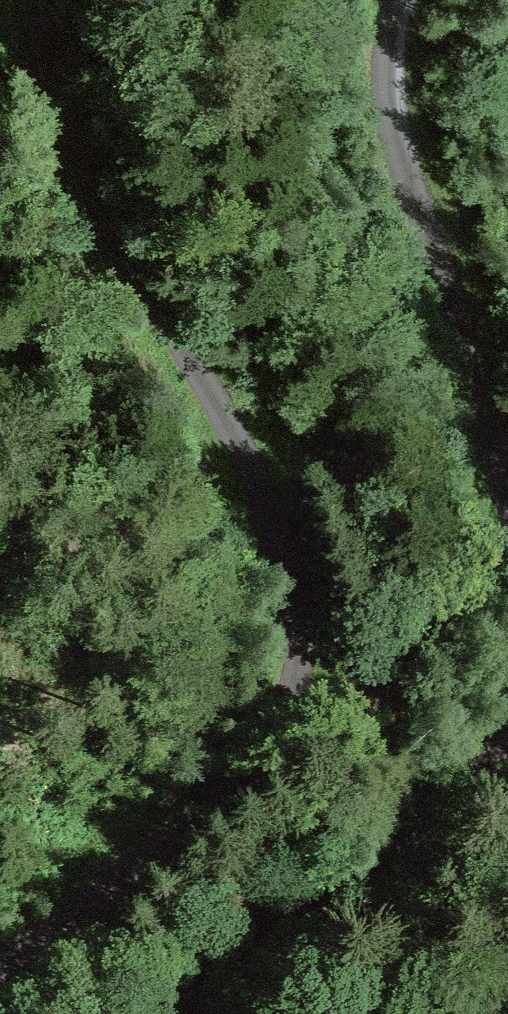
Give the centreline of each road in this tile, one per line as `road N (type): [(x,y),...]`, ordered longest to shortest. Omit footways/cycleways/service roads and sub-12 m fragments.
road 1 (track): [(22,0),(49,86),(110,224),(267,490),(303,635),(281,719),(192,821),(126,877),(0,957)]
road 2 (track): [(507,513),(488,443),(470,322),(388,97),(398,0)]
road 3 (track): [(170,1013),(248,945),(390,849),(507,720)]

